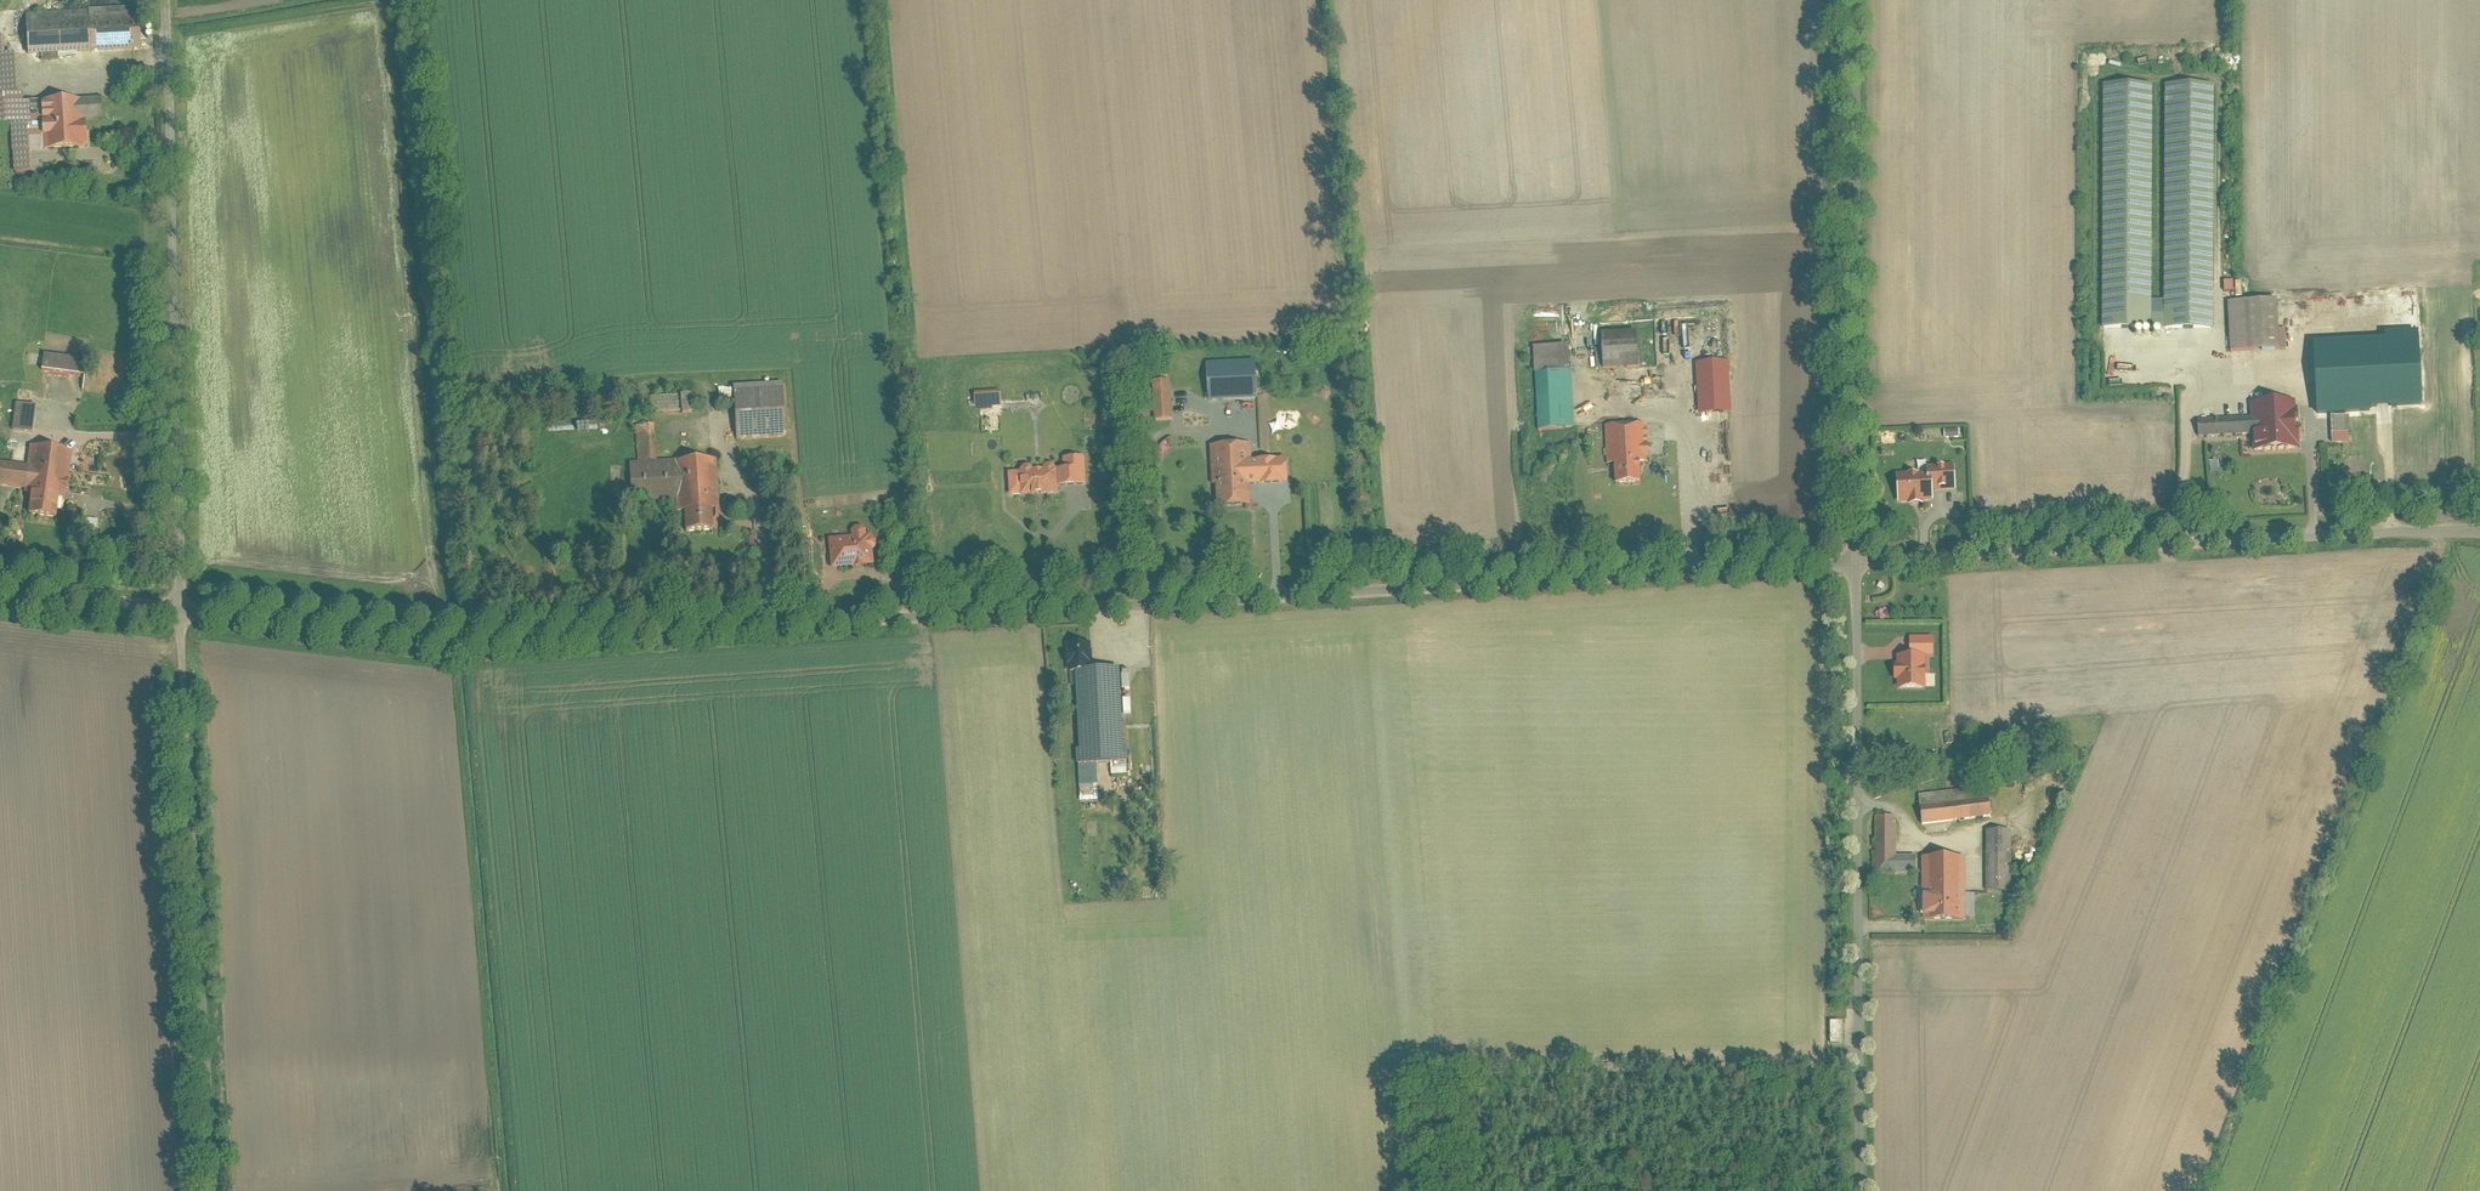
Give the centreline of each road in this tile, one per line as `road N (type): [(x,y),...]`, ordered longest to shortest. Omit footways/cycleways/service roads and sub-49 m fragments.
road 1 (residential): [(1852,562),(492,644),(180,612)]
road 2 (unclassified): [(1852,562),(1863,1190)]
road 3 (residential): [(2479,531),(1852,562)]
road 4 (residential): [(164,0),(180,612)]
road 5 (residential): [(180,612),(213,1190)]
road 6 (unclassified): [(1852,0),(1852,562)]
road 7 (residential): [(180,612),(0,589)]

